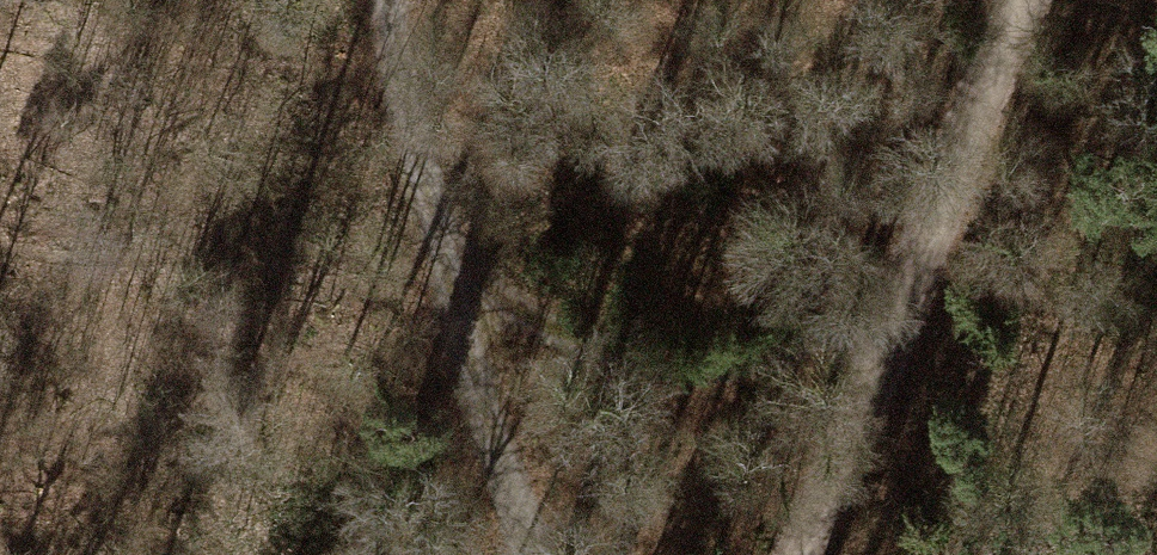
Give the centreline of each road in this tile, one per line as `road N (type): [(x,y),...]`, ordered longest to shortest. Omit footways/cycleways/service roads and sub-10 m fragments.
road 1 (track): [(799,554),(845,434),(912,302),(1017,0)]
road 2 (track): [(453,277),(574,333),(688,359),(795,344),(912,302)]
road 3 (track): [(537,554),(453,277)]
road 4 (track): [(453,277),(382,0)]

